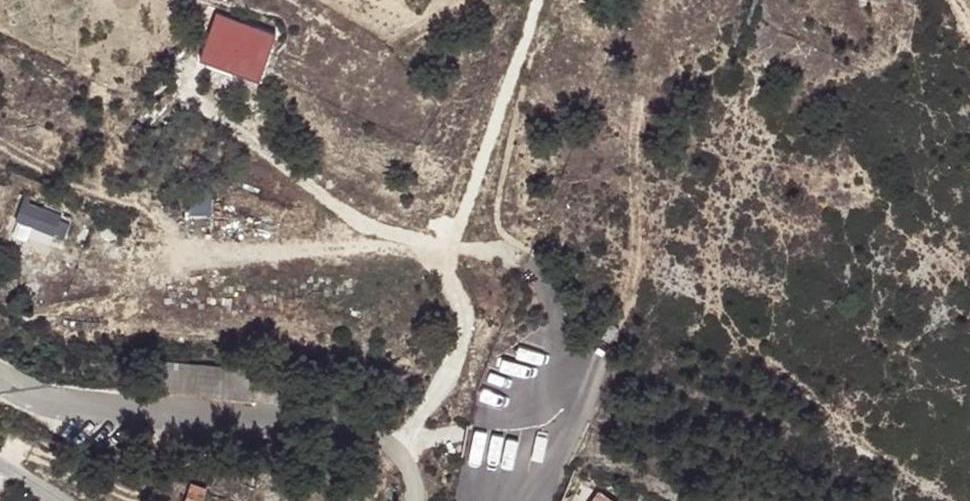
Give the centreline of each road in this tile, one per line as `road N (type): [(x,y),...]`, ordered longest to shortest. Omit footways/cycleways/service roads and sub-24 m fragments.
road 1 (track): [(385,232),(322,247),(232,249),(168,233),(133,203),(43,164),(0,134)]

